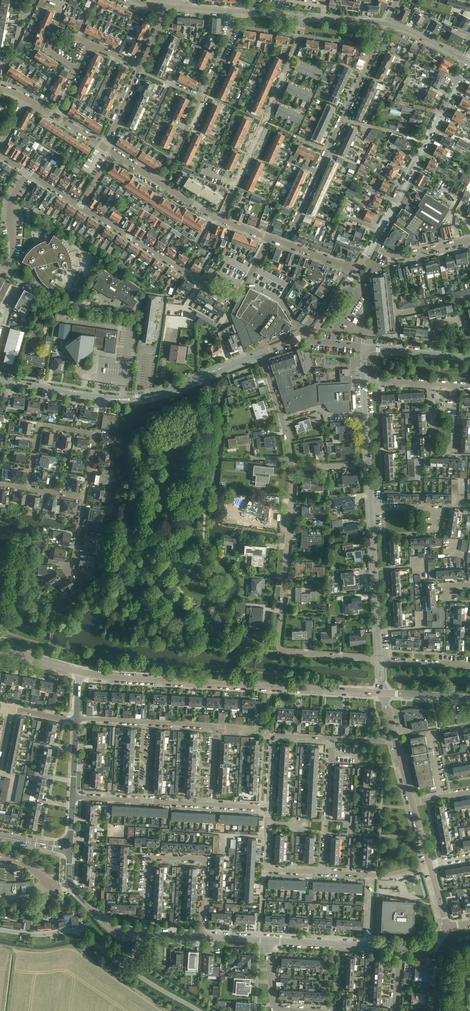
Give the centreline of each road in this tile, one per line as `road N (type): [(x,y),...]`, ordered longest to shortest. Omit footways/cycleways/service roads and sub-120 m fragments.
road 1 (residential): [(28,172),(236,303),(269,238)]
road 2 (tertiary): [(381,693),(80,672)]
road 3 (residential): [(380,660),(281,651),(293,468)]
road 4 (residential): [(260,354),(134,399),(0,380)]
road 5 (unclassified): [(0,931),(78,933),(199,1010)]
road 6 (residential): [(220,220),(304,18)]
road 7 (residential): [(145,935),(150,856),(205,859),(201,937)]
road 8 (residential): [(85,498),(96,434),(39,425),(30,488)]
road 9 (residential): [(432,385),(433,449),(442,451),(452,449),(456,387)]
road 10 (residential): [(285,244),(342,119)]
road 11 (residential): [(401,950),(267,941)]
road 12 (residential): [(269,809),(271,736),(331,740)]
road 13 (residential): [(324,872),(331,740)]
road 14 (residential): [(145,935),(112,929),(73,889),(68,849)]
road 15 (residential): [(379,630),(371,507)]

